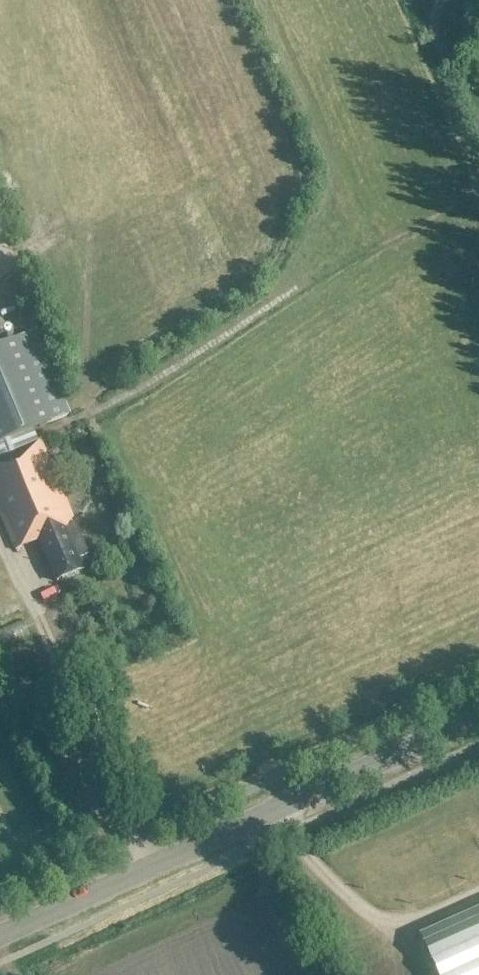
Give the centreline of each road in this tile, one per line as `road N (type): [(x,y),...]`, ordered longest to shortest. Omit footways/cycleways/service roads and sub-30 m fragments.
road 1 (tertiary): [(0,935),(478,717)]

